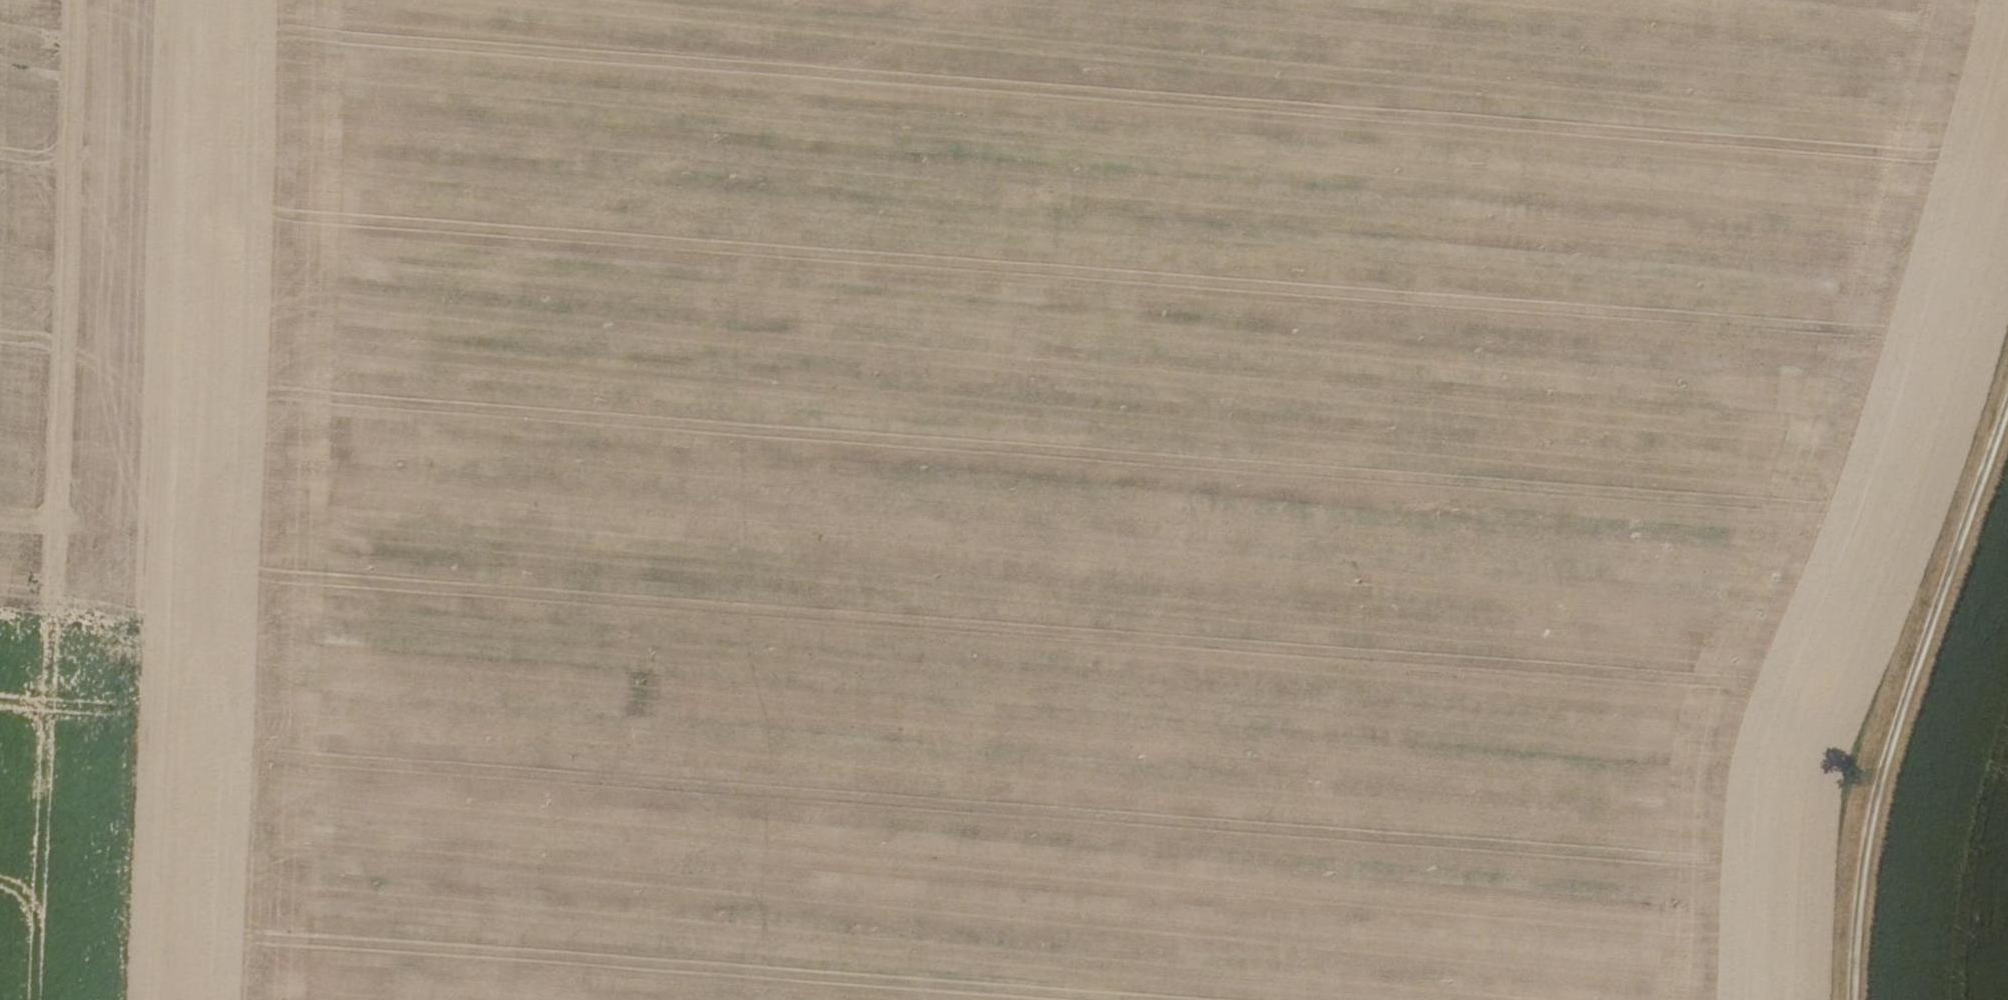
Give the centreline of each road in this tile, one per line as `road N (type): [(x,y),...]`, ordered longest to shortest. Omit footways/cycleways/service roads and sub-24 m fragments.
road 1 (track): [(2007,459),(1899,753),(1877,872),(1868,999)]

